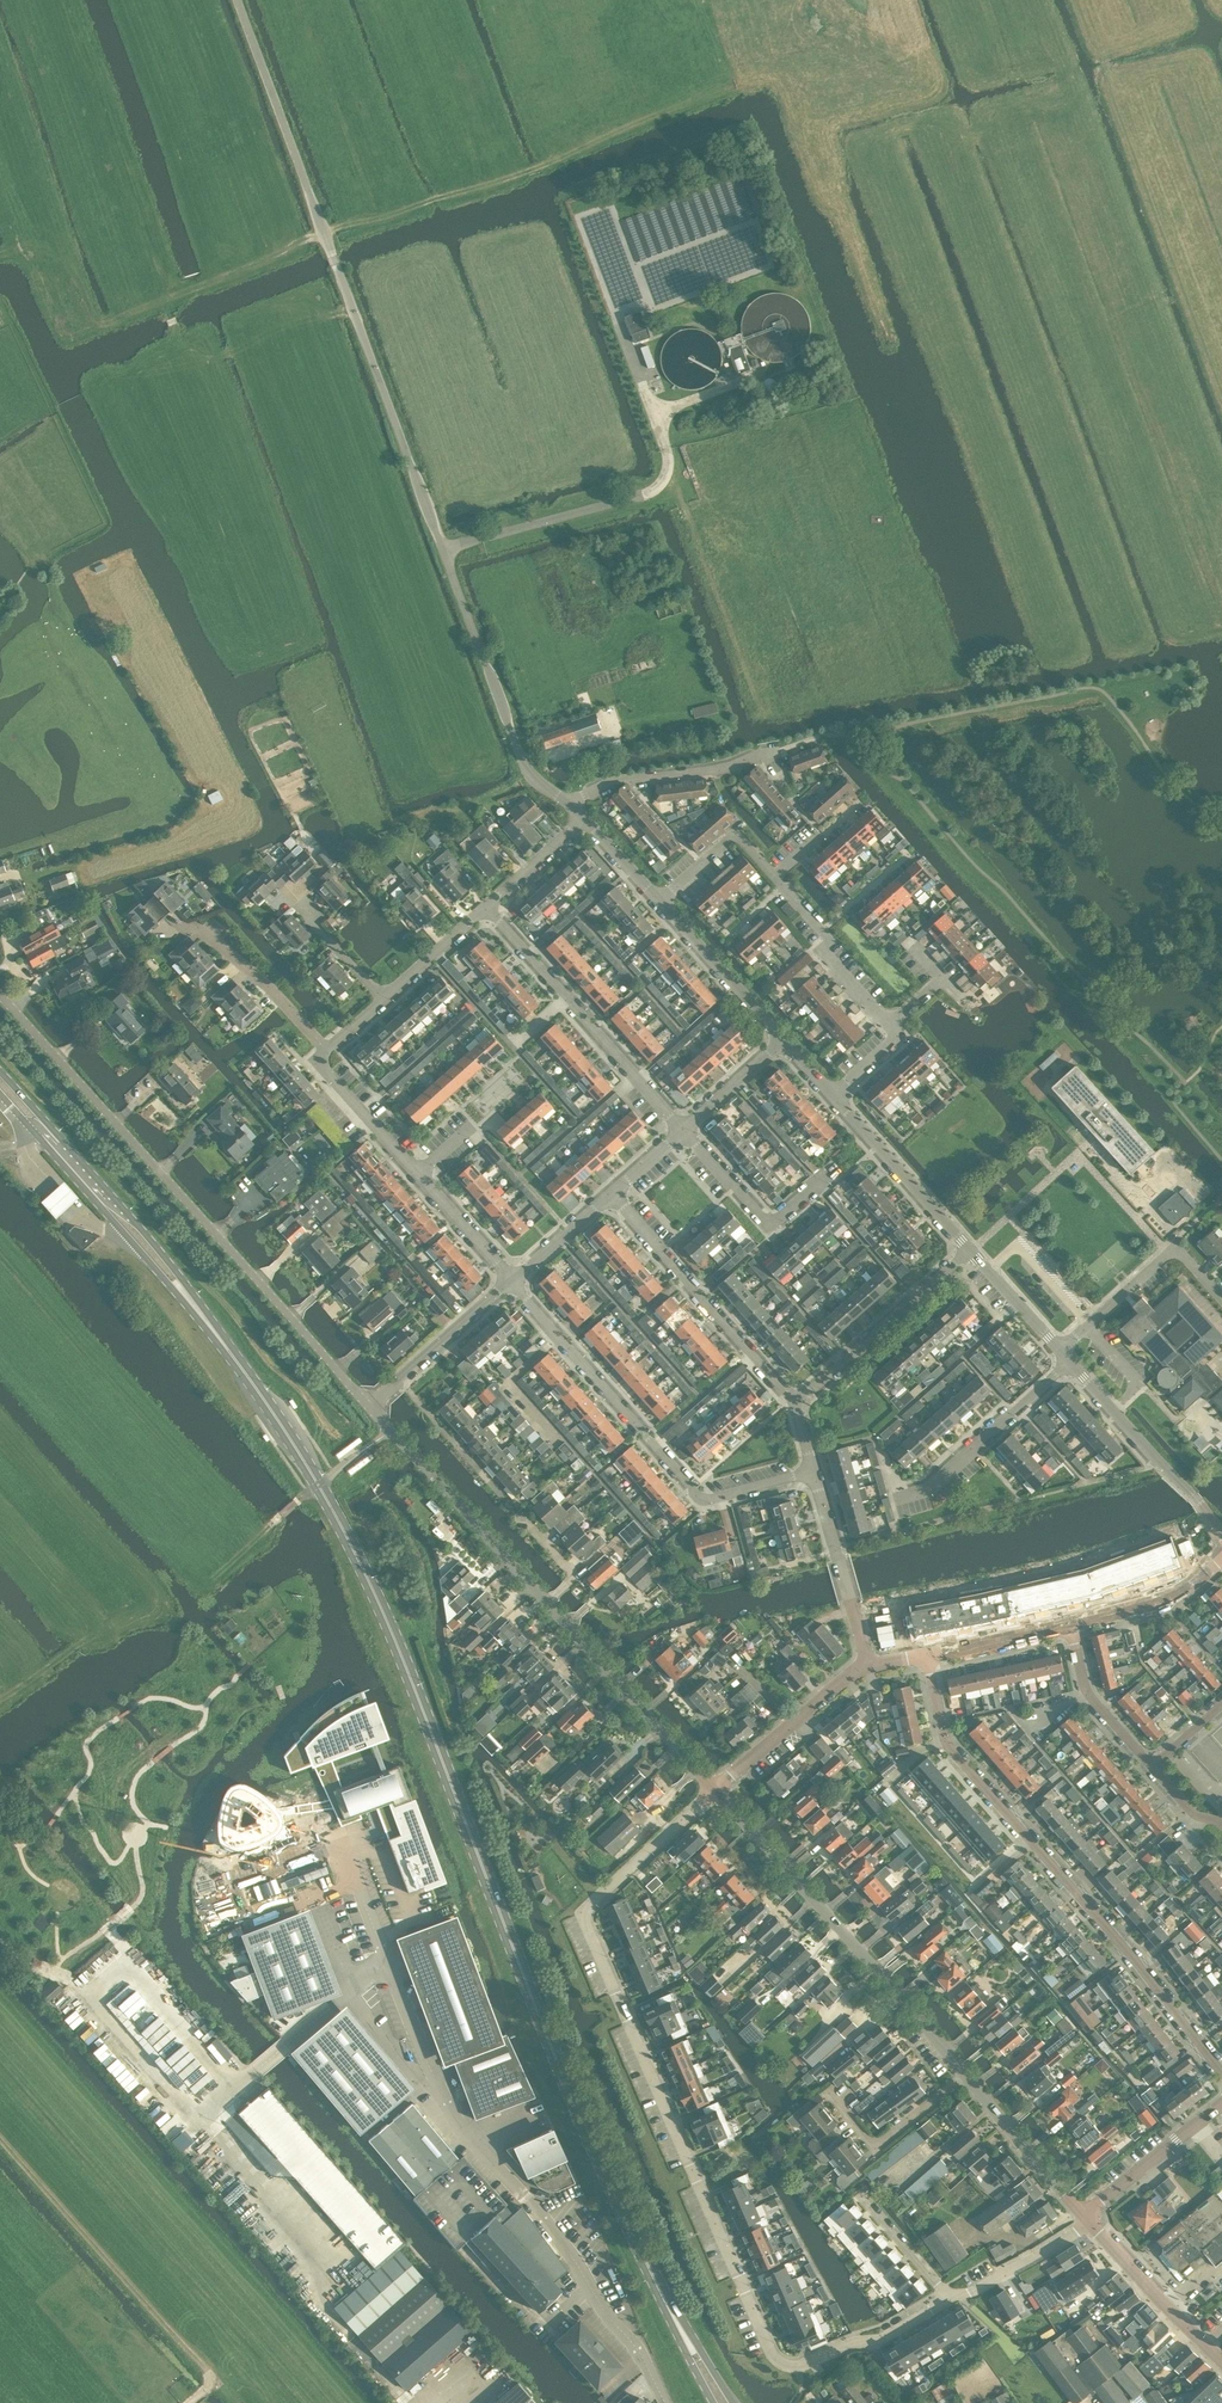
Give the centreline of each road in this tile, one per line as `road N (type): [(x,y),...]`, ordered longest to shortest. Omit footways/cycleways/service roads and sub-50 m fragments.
road 1 (primary): [(728,2402),(672,2311),(599,2157),(394,1637),(318,1486),(229,1350),(0,1086)]
road 2 (tertiary): [(566,803),(533,782),(237,0)]
road 3 (residential): [(714,1790),(586,1909),(694,2188),(773,2356),(799,2362),(860,2337),(880,2340),(949,2298)]
road 4 (unclassified): [(664,2402),(529,2201),(462,2130),(437,2087),(362,1893)]
road 5 (unclassified): [(0,994),(368,1408)]
road 6 (residential): [(928,1656),(941,1734),(1221,2074)]
road 7 (residential): [(714,1790),(368,1408)]
road 8 (residential): [(813,1471),(707,1497),(513,1280)]
road 9 (residential): [(964,2077),(714,1790)]
road 10 (track): [(191,2402),(213,2381),(0,2140)]
road 11 (residential): [(683,1127),(486,907)]
road 12 (residential): [(794,1404),(608,1196)]
road 13 (residential): [(971,1251),(794,1404)]
road 14 (tertiary): [(1221,1533),(1069,1362)]
road 15 (residential): [(894,1499),(928,1489),(1069,1362)]
road 16 (residential): [(1221,1298),(1176,1247),(1062,1352)]
road 17 (residential): [(566,803),(622,778),(776,752)]
road 18 (tertiary): [(971,1251),(836,1096)]
road 19 (residential): [(828,1175),(769,1223),(683,1127)]
road 20 (residential): [(868,1663),(813,1471)]
road 21 (residential): [(714,1790),(868,1663)]
road 22 (residential): [(889,1028),(824,954),(822,931),(773,878)]
road 23 (residential): [(368,1408),(513,1280)]
road 24 (residential): [(1221,2362),(1091,2224)]
road 25 (residential): [(828,2090),(876,2147),(964,2077)]
road 26 (residential): [(325,1050),(192,923)]
road 27 (tertiary): [(782,1040),(661,902)]
road 28 (residential): [(1082,2215),(964,2077)]
road 29 (residential): [(1082,2215),(1221,2105)]
road 30 (residential): [(1071,1629),(1163,1603),(1221,1560)]
road 31 (residential): [(419,1175),(323,1068),(325,1050)]
road 32 (residential): [(949,2298),(1091,2224)]
road 33 (residential): [(928,1656),(1071,1629)]
road 34 (residential): [(513,1280),(419,1175)]
road 35 (residential): [(384,998),(486,907)]
road 36 (residential): [(861,2194),(949,2298)]
road 37 (tertiary): [(1062,1352),(971,1251)]
road 38 (residential): [(486,907),(585,819)]
road 39 (residential): [(384,998),(296,899)]
road 40 (residential): [(683,1127),(782,1040)]
road 41 (residential): [(513,1280),(608,1196)]

